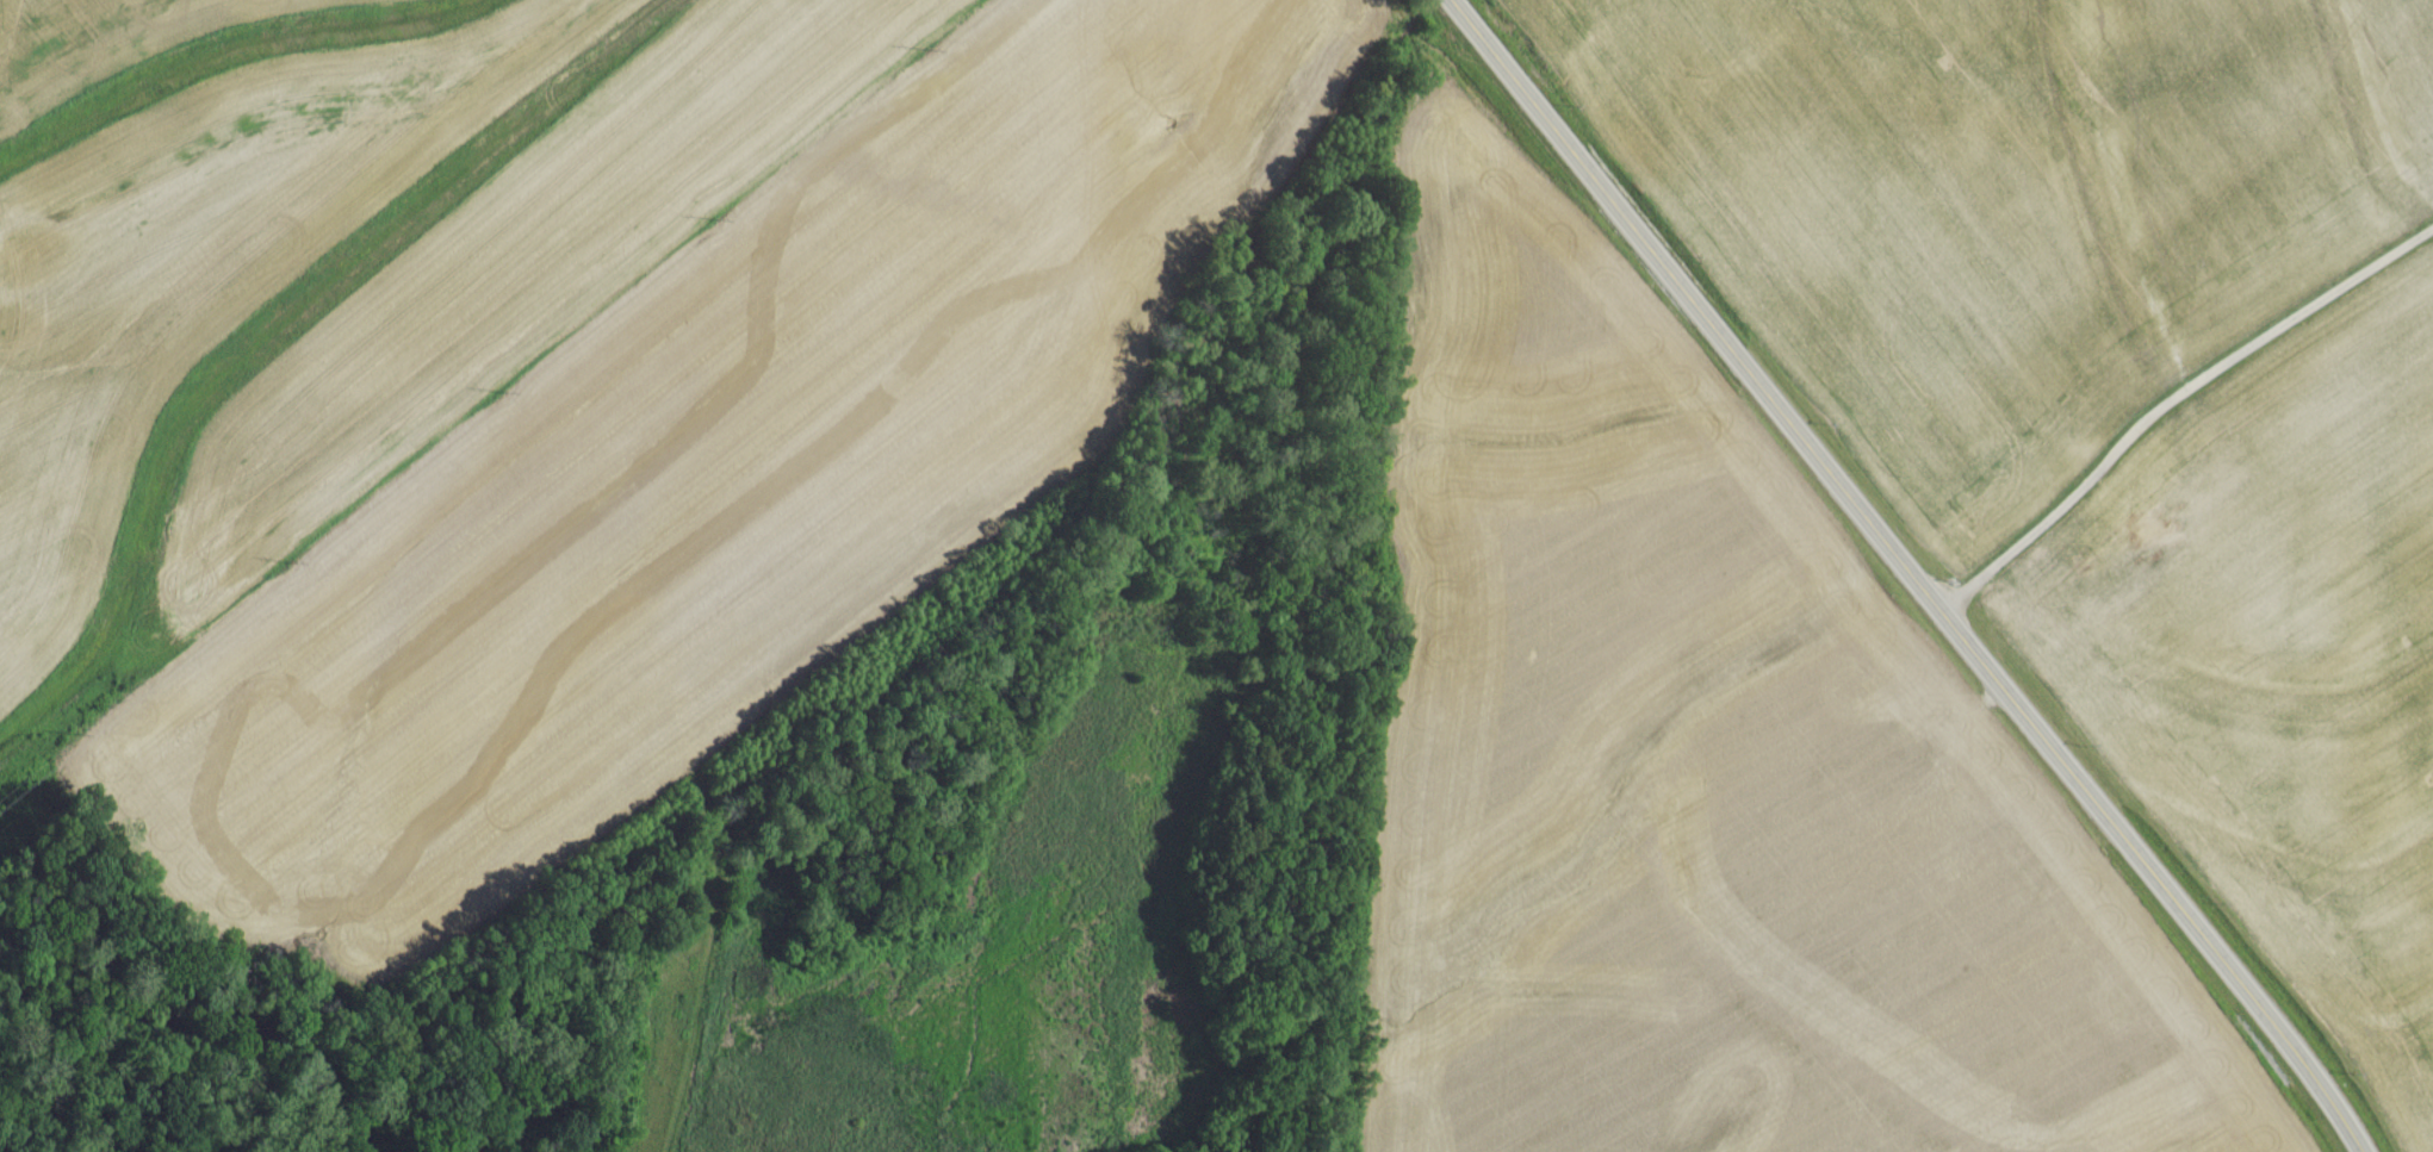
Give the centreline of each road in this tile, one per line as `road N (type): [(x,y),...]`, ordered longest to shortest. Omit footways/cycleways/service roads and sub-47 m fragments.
road 1 (secondary): [(2357,1151),(2289,1047),(1448,0)]

